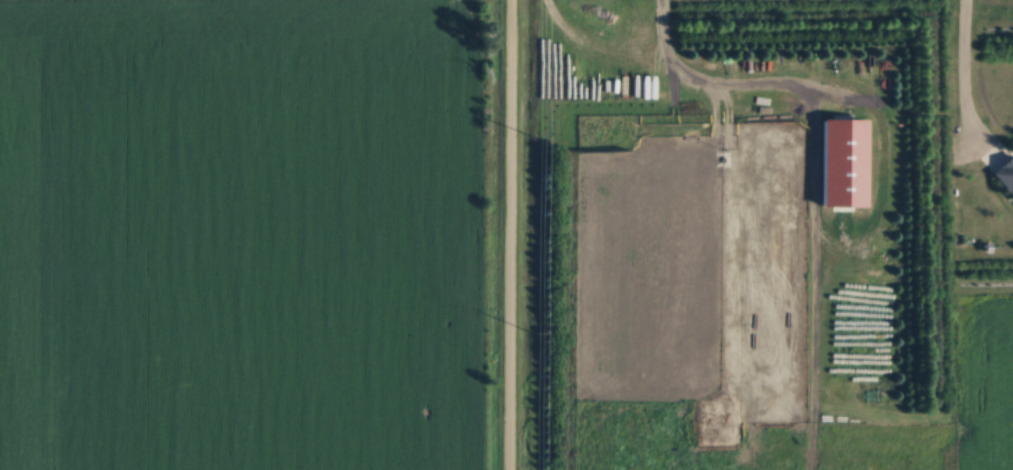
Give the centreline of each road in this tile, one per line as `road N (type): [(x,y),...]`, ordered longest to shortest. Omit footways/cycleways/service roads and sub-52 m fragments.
road 1 (residential): [(509,469),(510,0)]

